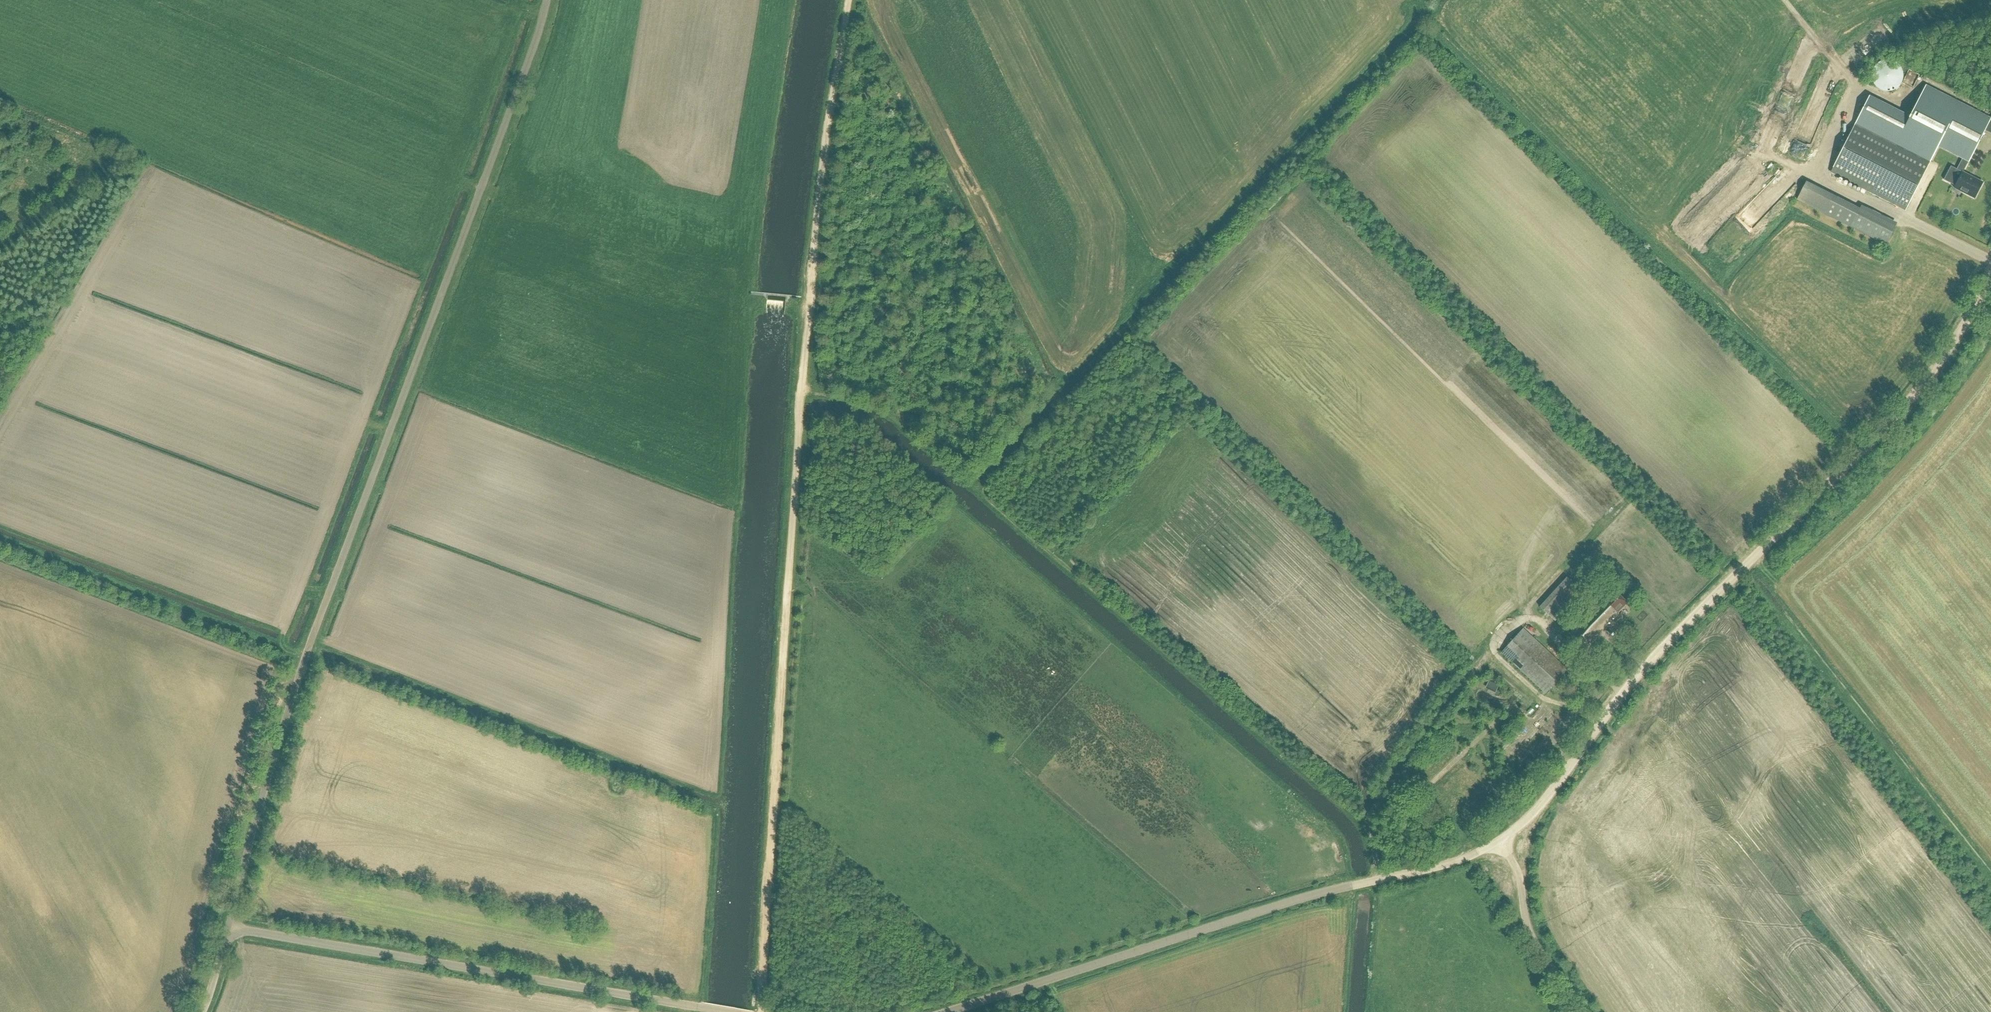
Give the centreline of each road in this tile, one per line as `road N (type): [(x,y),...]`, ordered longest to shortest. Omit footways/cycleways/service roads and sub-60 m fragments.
road 1 (track): [(762,1011),(809,303),(850,0)]
road 2 (unclassified): [(229,927),(294,691),(546,0)]
road 3 (unclassified): [(1501,840),(1547,799),(1662,650),(1900,410),(1990,275)]
road 4 (unclassified): [(1501,840),(1450,864),(1308,895),(944,1011)]
road 5 (unclassified): [(727,1011),(229,927)]
road 6 (unclassified): [(1580,1011),(1534,945),(1501,840)]

